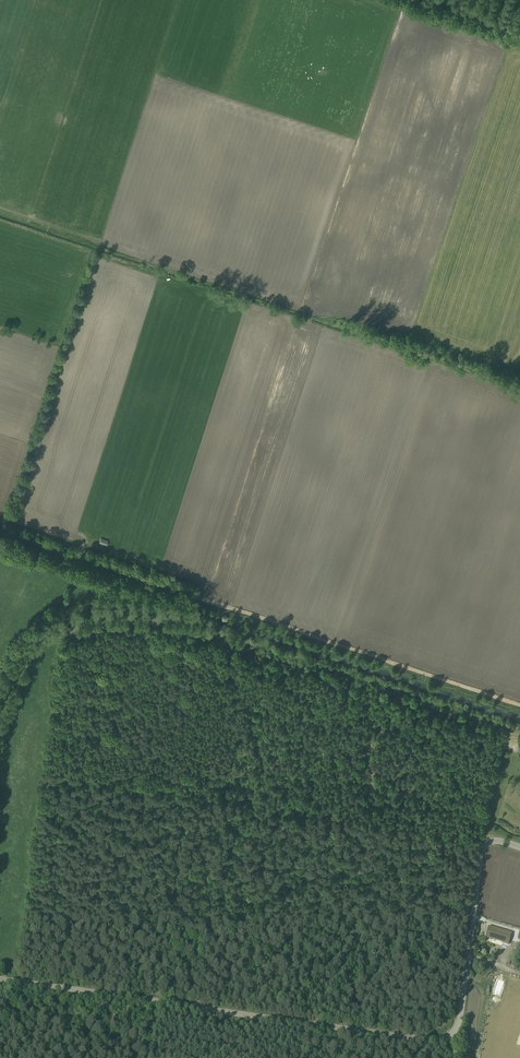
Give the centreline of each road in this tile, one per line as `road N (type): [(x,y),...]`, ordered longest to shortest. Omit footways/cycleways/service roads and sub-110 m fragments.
road 1 (unclassified): [(0,981),(440,1040),(459,1021),(481,850),(503,842)]
road 2 (track): [(519,702),(192,595)]
road 3 (track): [(192,595),(0,531)]

